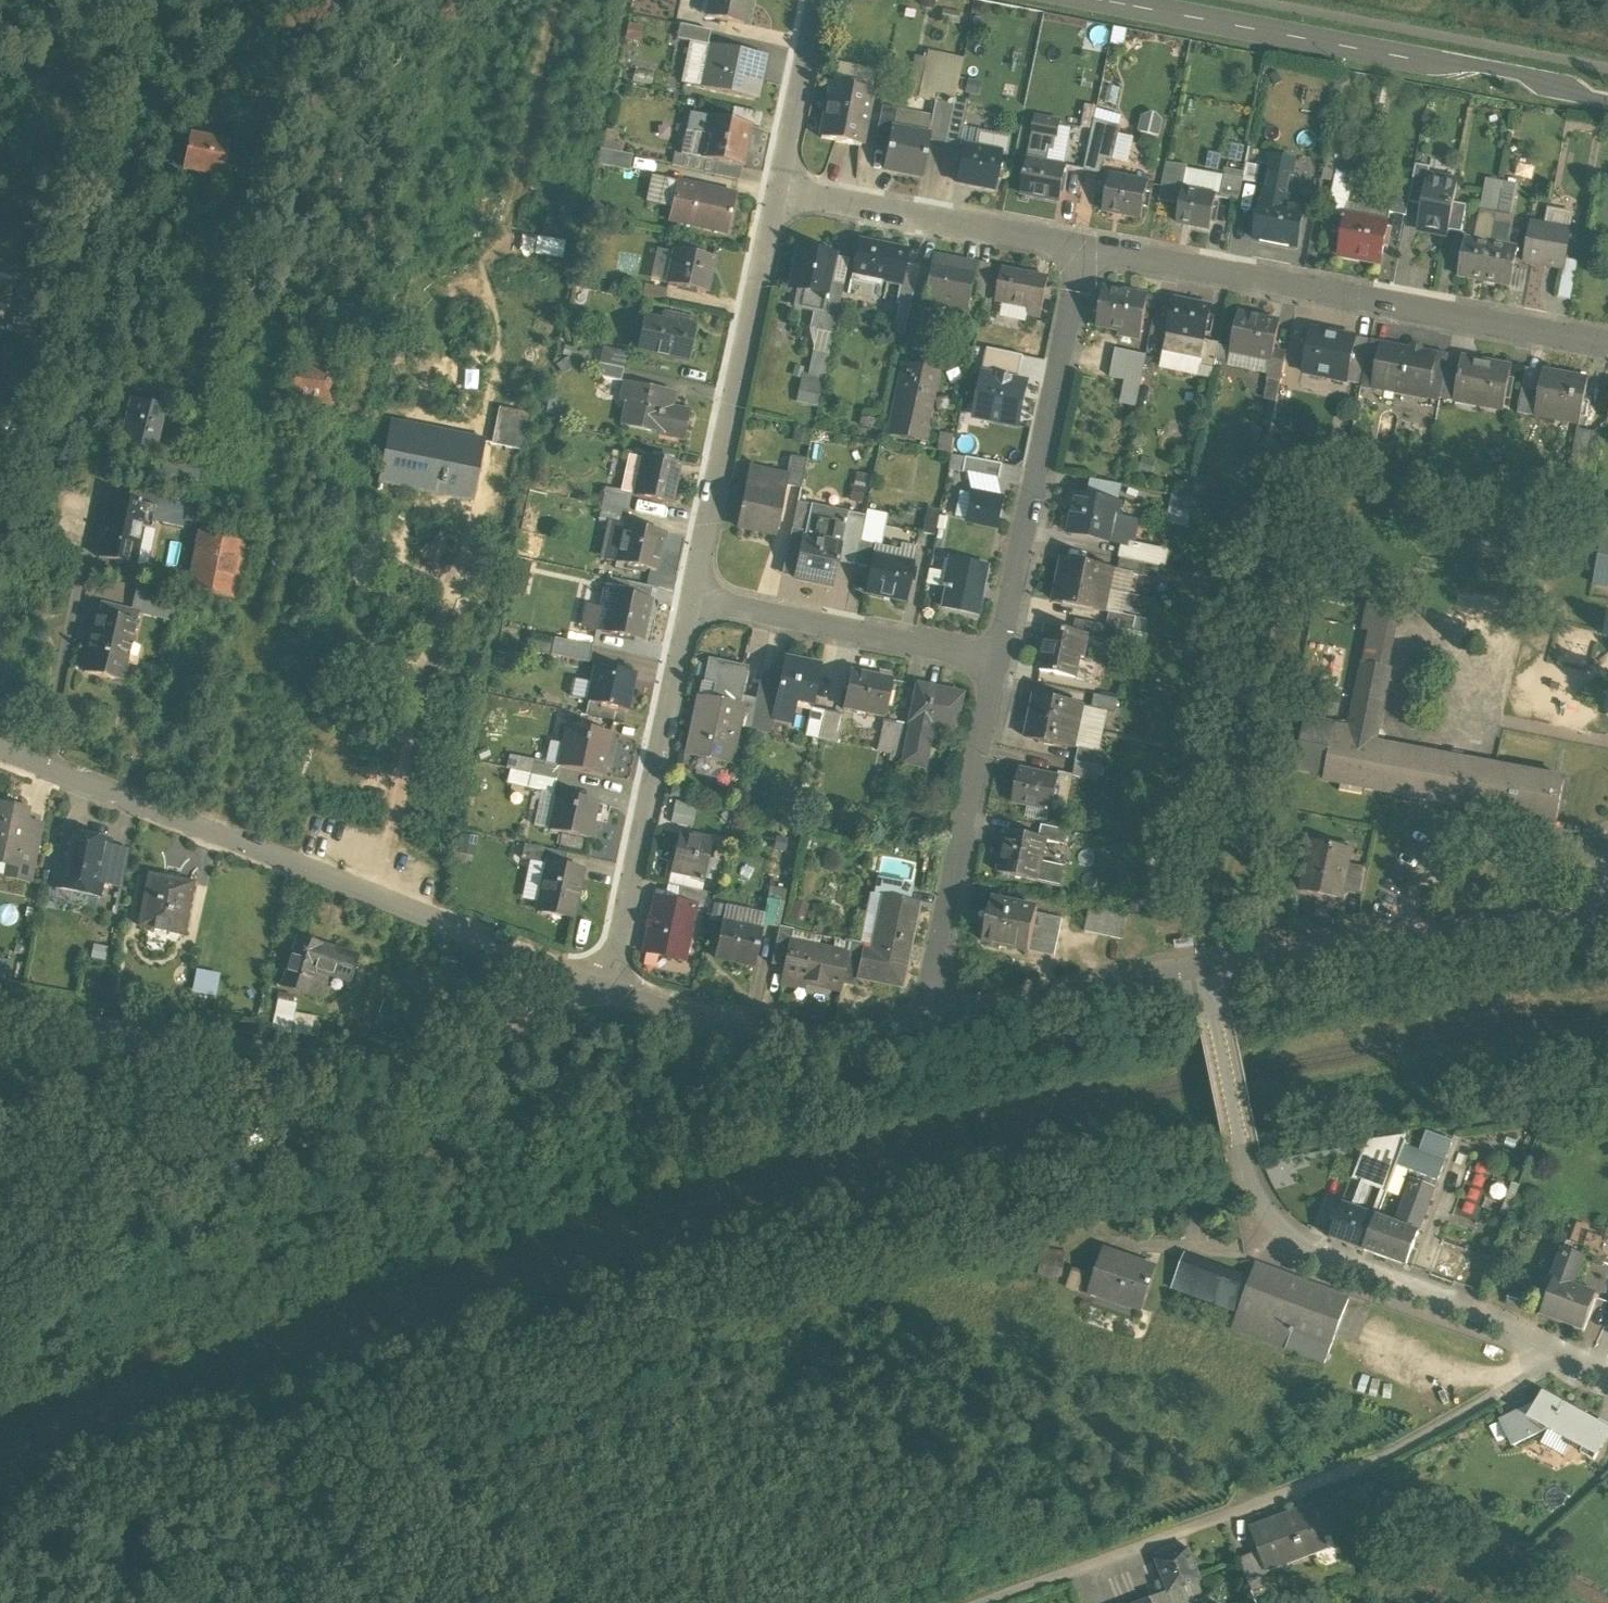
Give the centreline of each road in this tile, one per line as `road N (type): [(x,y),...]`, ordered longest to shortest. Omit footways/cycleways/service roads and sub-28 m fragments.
road 1 (residential): [(598,980),(0,743)]
road 2 (residential): [(598,980),(536,1019),(400,1074),(0,1007)]
road 3 (residential): [(992,1602),(1401,1450),(1560,1362)]
road 4 (residential): [(1560,1362),(1519,1332),(1323,1253),(1265,1208),(1248,1175),(1205,969)]
road 5 (residential): [(1607,344),(1084,248)]
road 6 (tertiary): [(1607,85),(1140,0)]
road 7 (residential): [(1000,658),(1084,248)]
road 8 (residential): [(692,596),(779,196)]
road 9 (residential): [(1607,913),(1205,969)]
road 10 (residential): [(598,980),(692,596)]
road 11 (residential): [(927,1022),(1000,658)]
road 12 (residential): [(927,1022),(855,1038),(715,1022),(598,980)]
road 13 (residential): [(1000,658),(692,596)]
road 14 (residential): [(1084,248),(779,196)]
road 15 (residential): [(1205,969),(927,1022)]
road 16 (residential): [(779,196),(817,0)]

